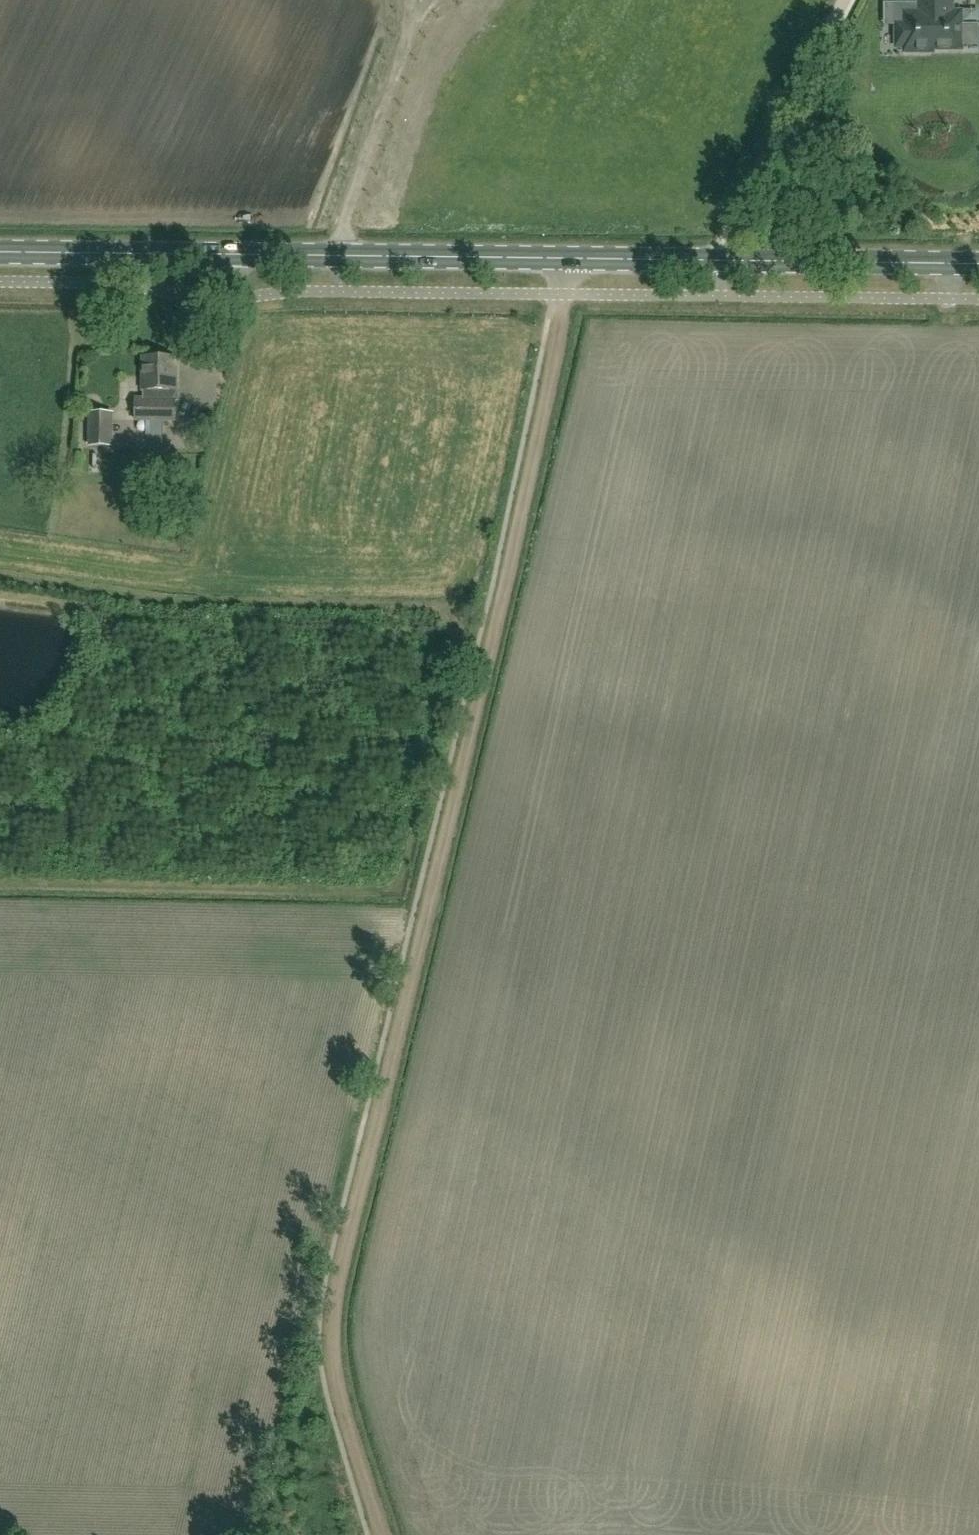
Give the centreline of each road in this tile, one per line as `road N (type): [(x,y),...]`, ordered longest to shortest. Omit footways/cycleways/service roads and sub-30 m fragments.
road 1 (track): [(563,294),(339,1309),(336,1358),(386,1534)]
road 2 (secondary): [(978,264),(0,252)]
road 3 (track): [(845,0),(714,261)]

